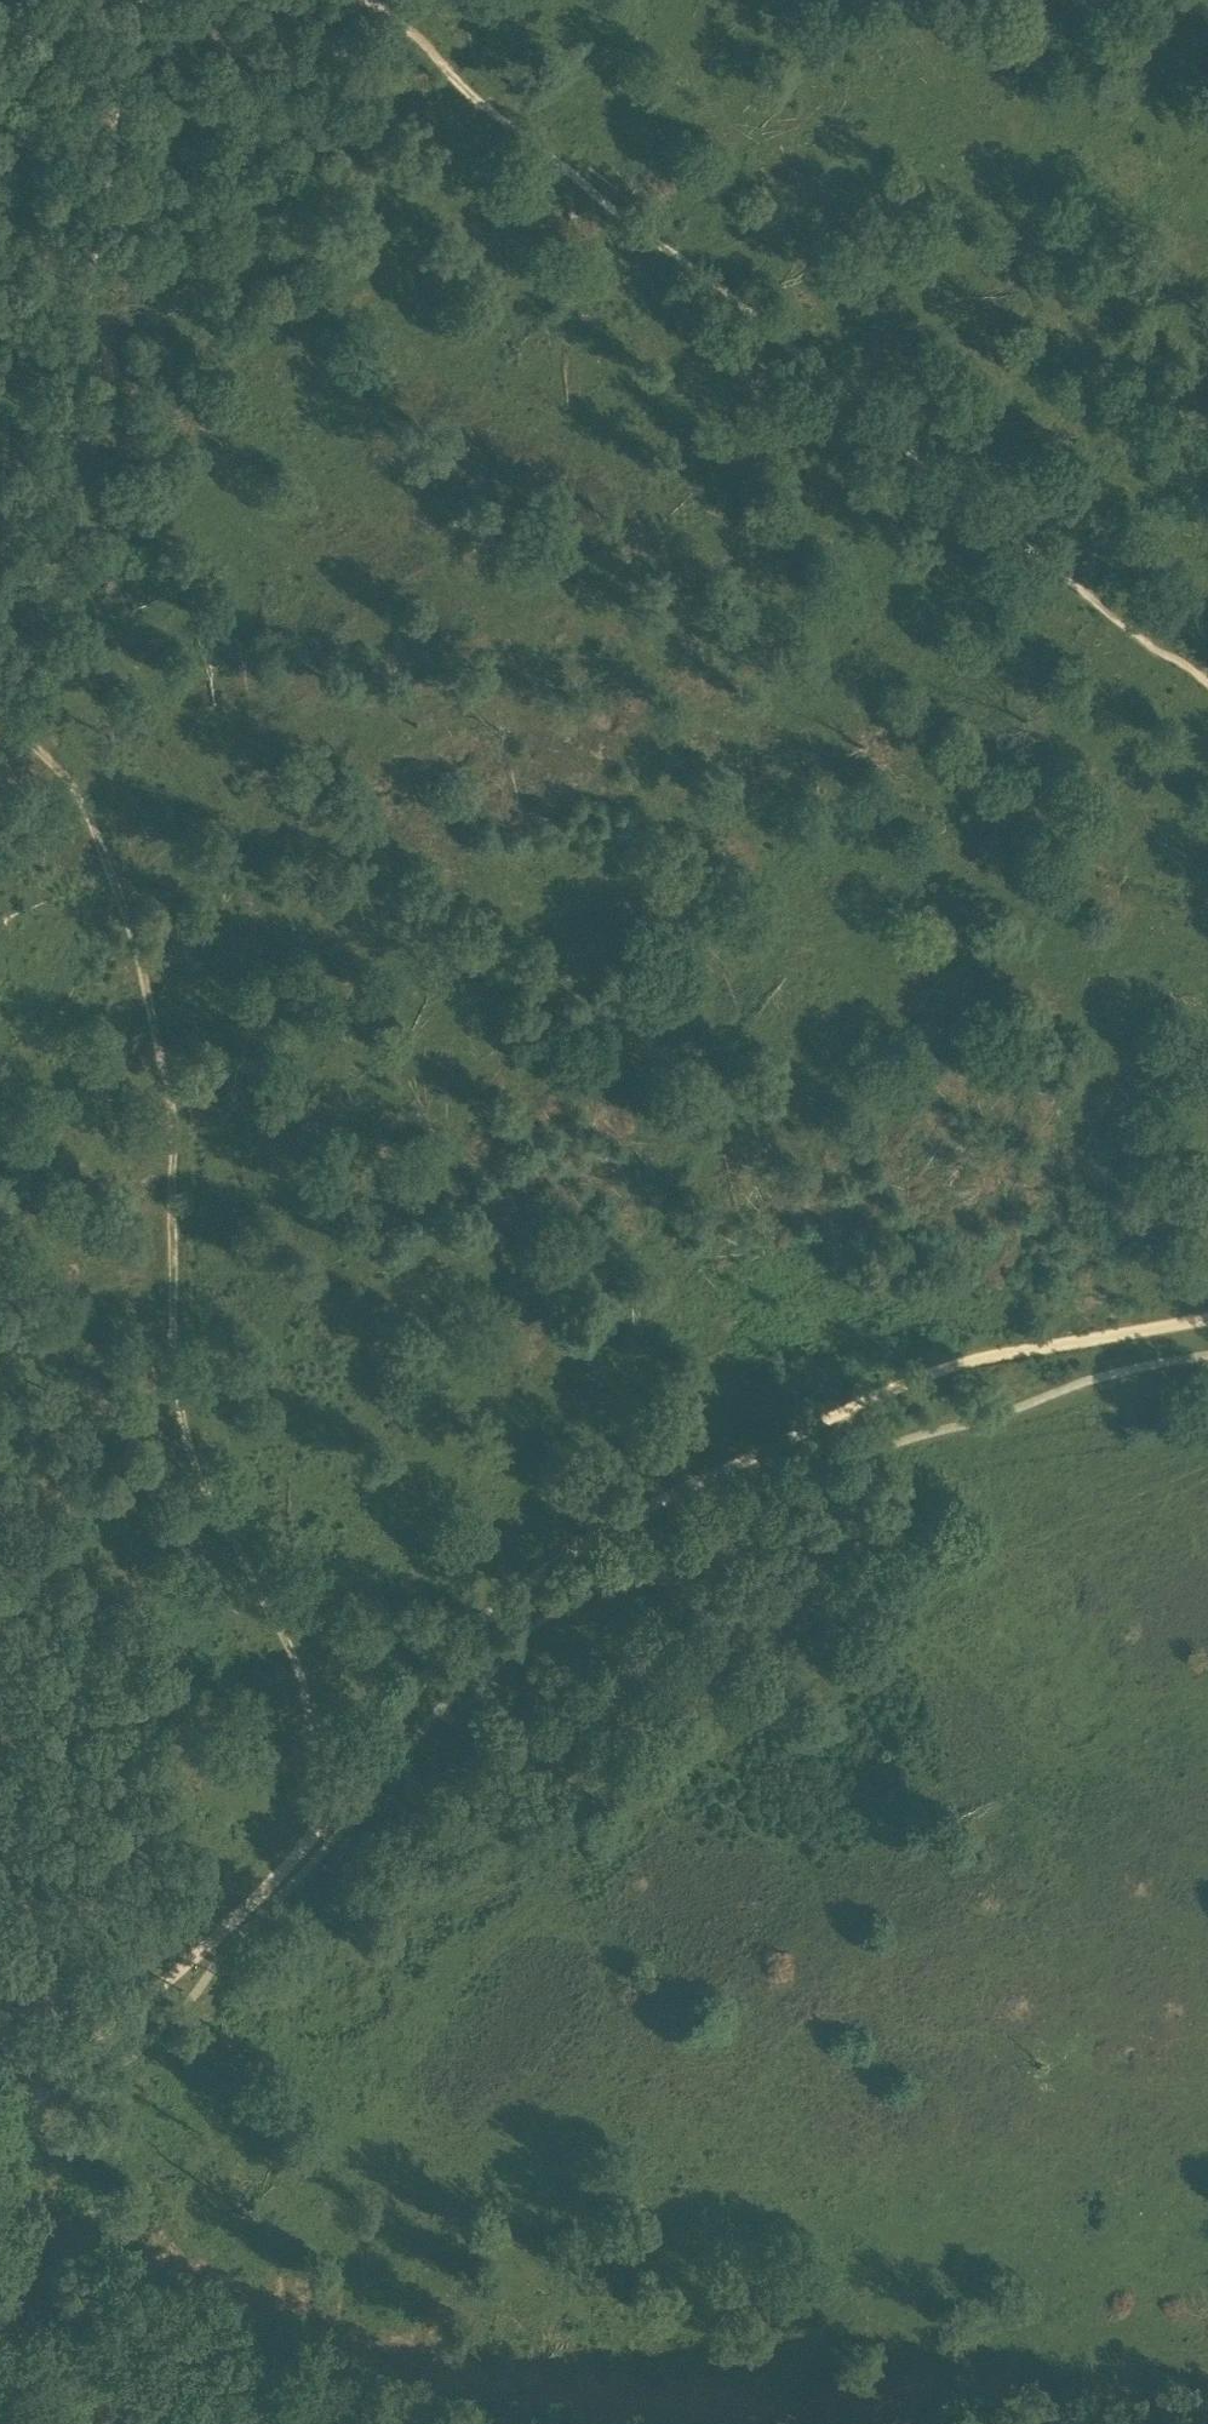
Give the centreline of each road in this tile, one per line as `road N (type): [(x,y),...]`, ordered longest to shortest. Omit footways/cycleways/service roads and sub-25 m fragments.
road 1 (track): [(1207,1319),(966,1360),(629,1518),(566,1554),(454,1646),(319,1819)]
road 2 (track): [(319,1819),(139,2002),(58,2065),(0,2094)]

